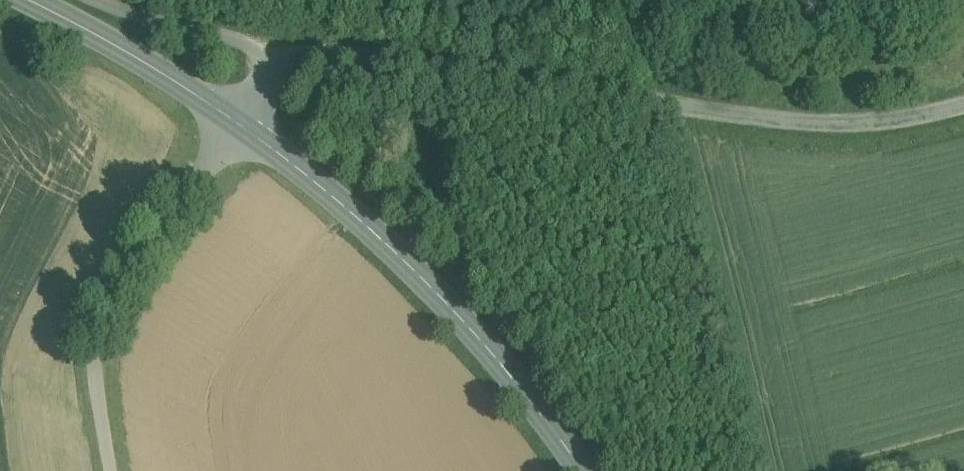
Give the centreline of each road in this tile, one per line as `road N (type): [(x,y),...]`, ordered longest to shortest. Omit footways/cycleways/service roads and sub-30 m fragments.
road 1 (unclassified): [(963,103),(910,117),(798,123),(327,55),(288,60)]
road 2 (secondary): [(234,126),(321,187),(476,329),(583,470)]
road 3 (track): [(234,126),(117,295),(102,402),(113,470)]
road 4 (secondary): [(24,0),(141,61),(234,126)]
road 5 (unclassified): [(288,60),(107,0)]

